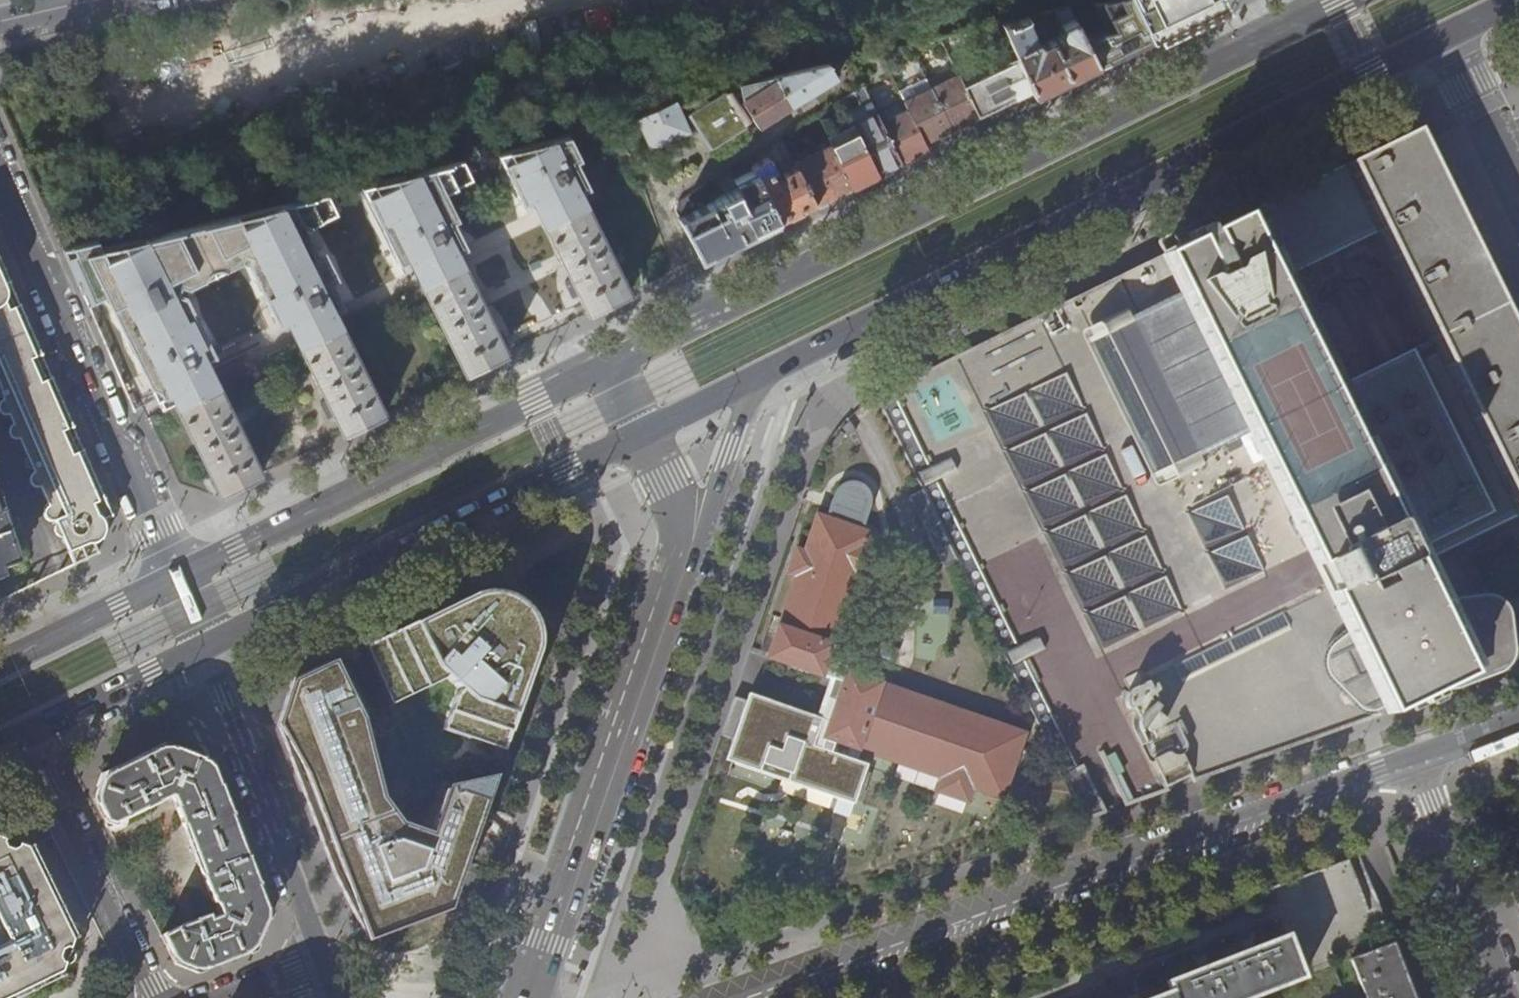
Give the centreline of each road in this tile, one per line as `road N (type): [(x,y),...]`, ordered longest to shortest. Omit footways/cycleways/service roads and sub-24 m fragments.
road 1 (primary): [(1351,0),(611,365)]
road 2 (primary): [(757,376),(1448,35)]
road 3 (residential): [(1415,760),(732,997)]
road 4 (secondary): [(696,537),(530,997)]
road 5 (primary): [(206,645),(645,435)]
road 6 (primary): [(611,365),(177,577)]
road 7 (residential): [(0,182),(177,577)]
road 8 (residential): [(206,645),(324,960)]
road 9 (residential): [(27,734),(155,997)]
road 10 (residential): [(1509,997),(1415,760)]
road 11 (primary): [(27,734),(206,645)]
road 12 (primary): [(177,577),(0,663)]
road 13 (secondary): [(696,537),(757,376)]
road 14 (residential): [(1448,35),(1518,181)]
road 15 (primary): [(645,435),(757,376)]

